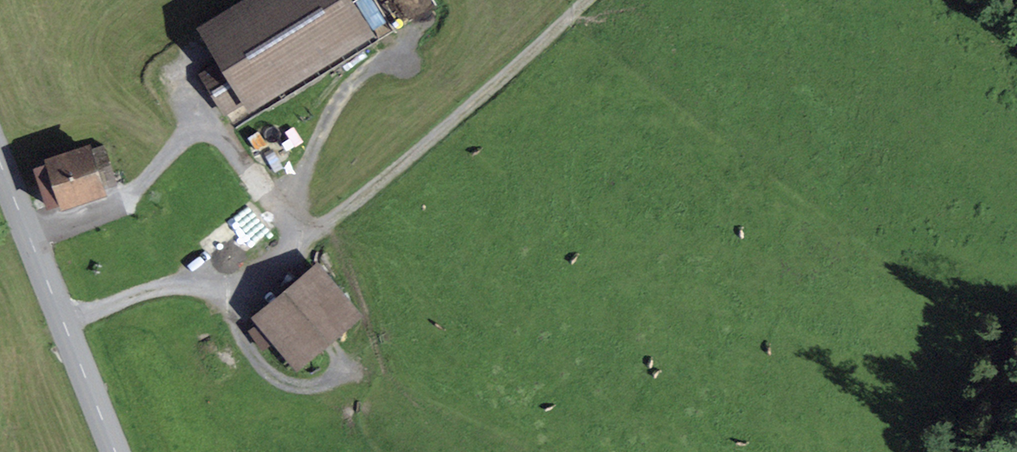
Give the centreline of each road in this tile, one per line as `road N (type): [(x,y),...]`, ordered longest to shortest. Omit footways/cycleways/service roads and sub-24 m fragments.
road 1 (track): [(596,0),(289,256),(63,320)]
road 2 (track): [(742,0),(788,49),(1016,159)]
road 3 (tertiary): [(116,451),(0,161)]

